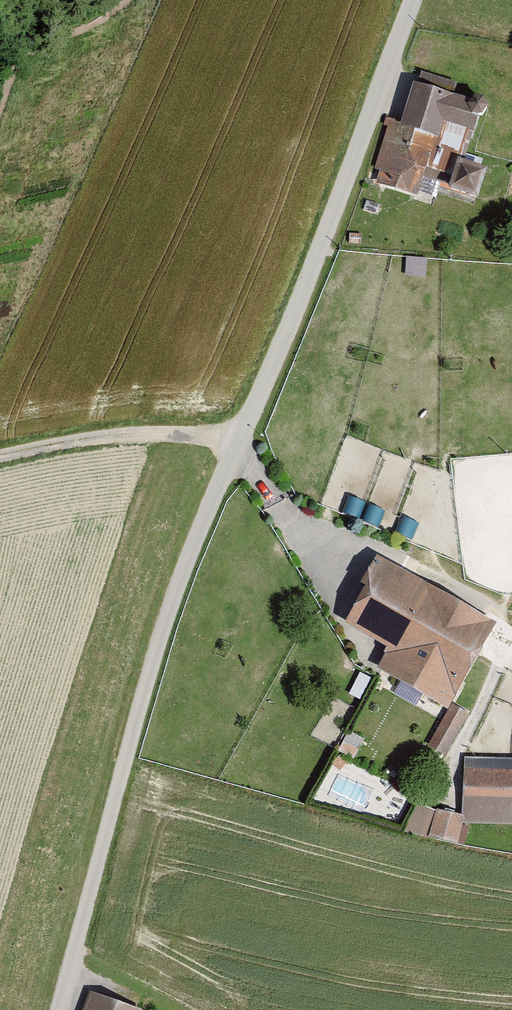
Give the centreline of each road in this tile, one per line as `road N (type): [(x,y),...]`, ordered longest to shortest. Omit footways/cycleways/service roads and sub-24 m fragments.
road 1 (unclassified): [(413,0),(281,350),(175,588),(56,1009)]
road 2 (track): [(0,463),(131,436),(241,440)]

